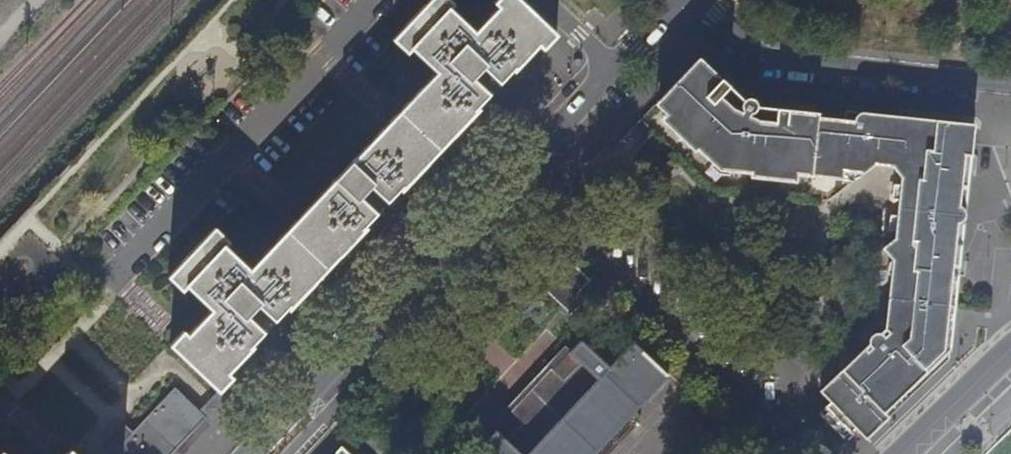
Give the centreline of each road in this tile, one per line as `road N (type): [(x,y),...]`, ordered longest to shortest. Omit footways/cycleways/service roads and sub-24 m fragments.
road 1 (residential): [(518,182),(808,453)]
road 2 (residential): [(256,453),(518,182)]
road 3 (residential): [(1010,85),(768,57),(692,0)]
road 4 (residential): [(518,182),(679,0)]
road 5 (tertiary): [(1010,356),(908,453)]

